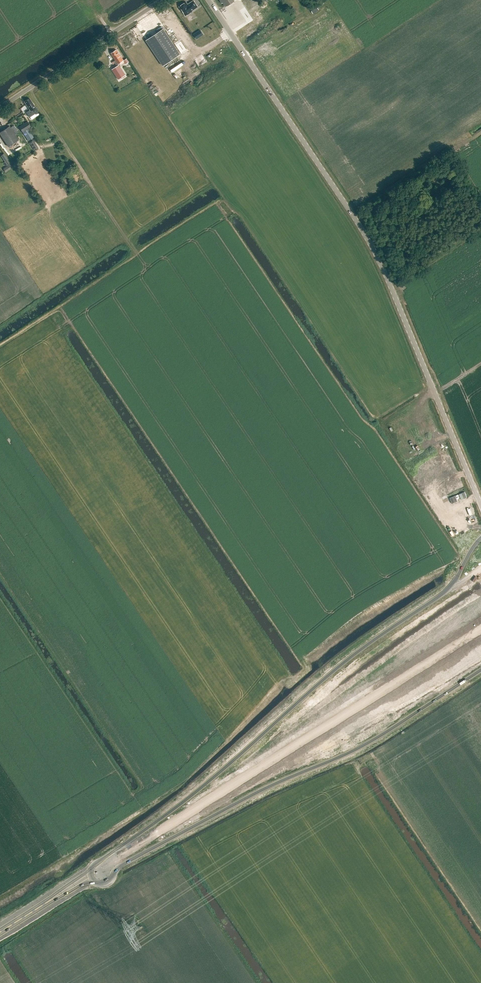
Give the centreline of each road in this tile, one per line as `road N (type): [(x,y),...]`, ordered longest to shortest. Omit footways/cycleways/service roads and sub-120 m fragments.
road 1 (unclassified): [(480,507),(378,257),(209,0)]
road 2 (trunk): [(480,568),(370,640),(58,896)]
road 3 (trunk): [(66,890),(480,624)]
road 4 (trunk): [(66,890),(358,747),(480,670)]
road 5 (unclassified): [(0,108),(162,0)]

